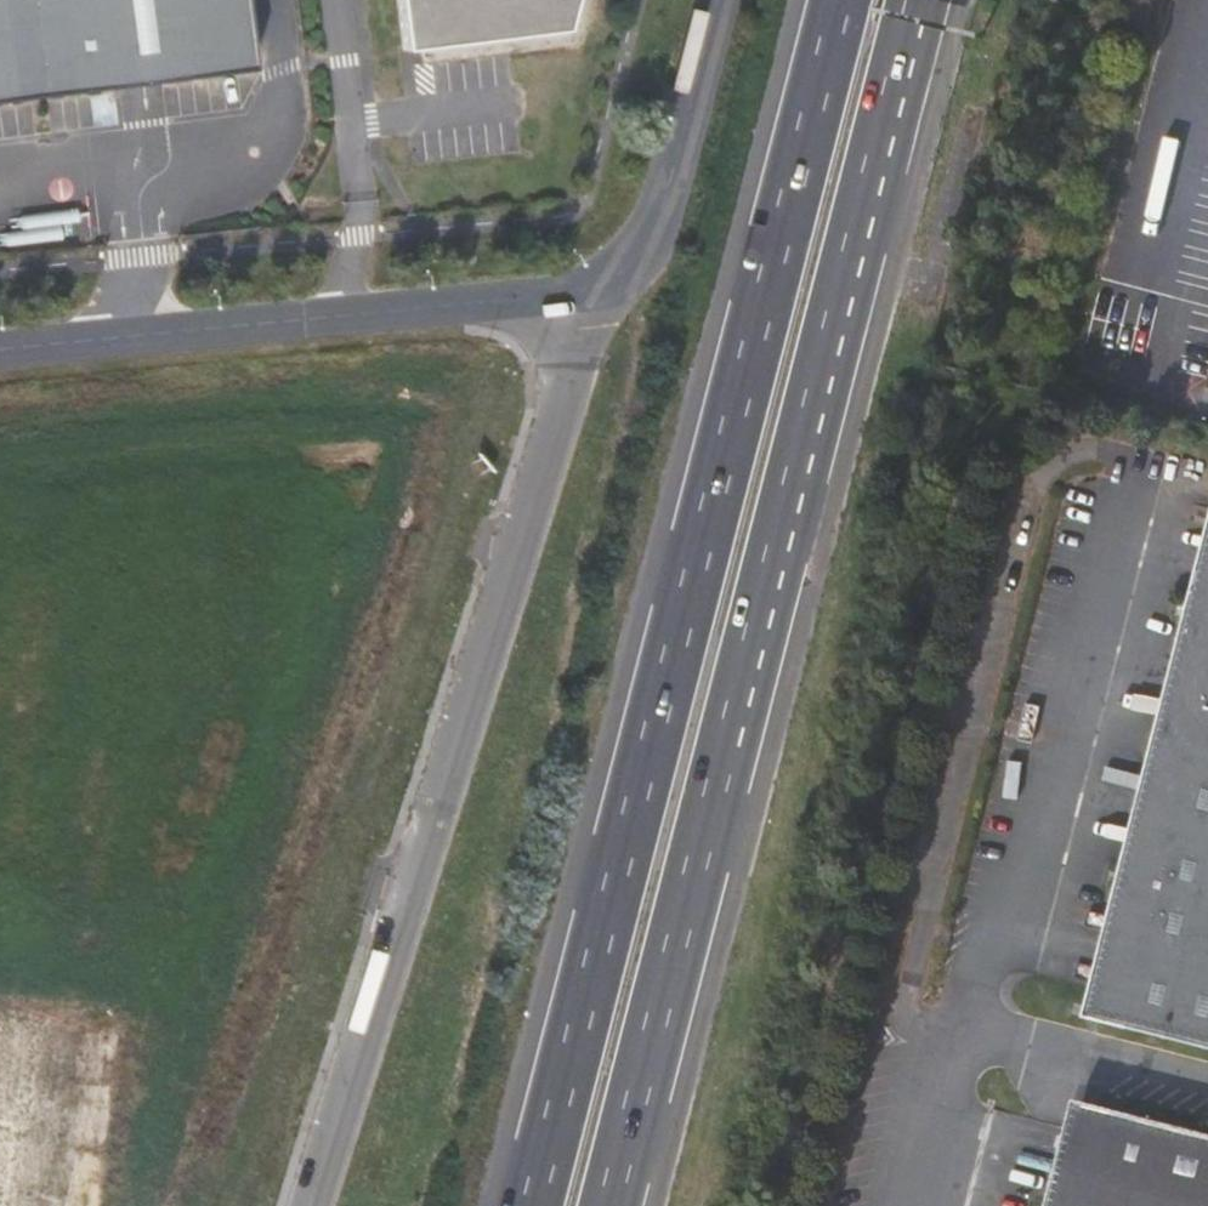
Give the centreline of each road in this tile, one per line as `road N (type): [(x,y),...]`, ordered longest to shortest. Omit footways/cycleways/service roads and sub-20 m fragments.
road 1 (motorway): [(612,1205),(921,0)]
road 2 (motorway): [(838,0),(531,1205)]
road 3 (unclassified): [(608,290),(531,469),(301,1205)]
road 4 (unclassified): [(608,290),(0,351)]
road 5 (unclassified): [(639,269),(656,241),(717,0)]

